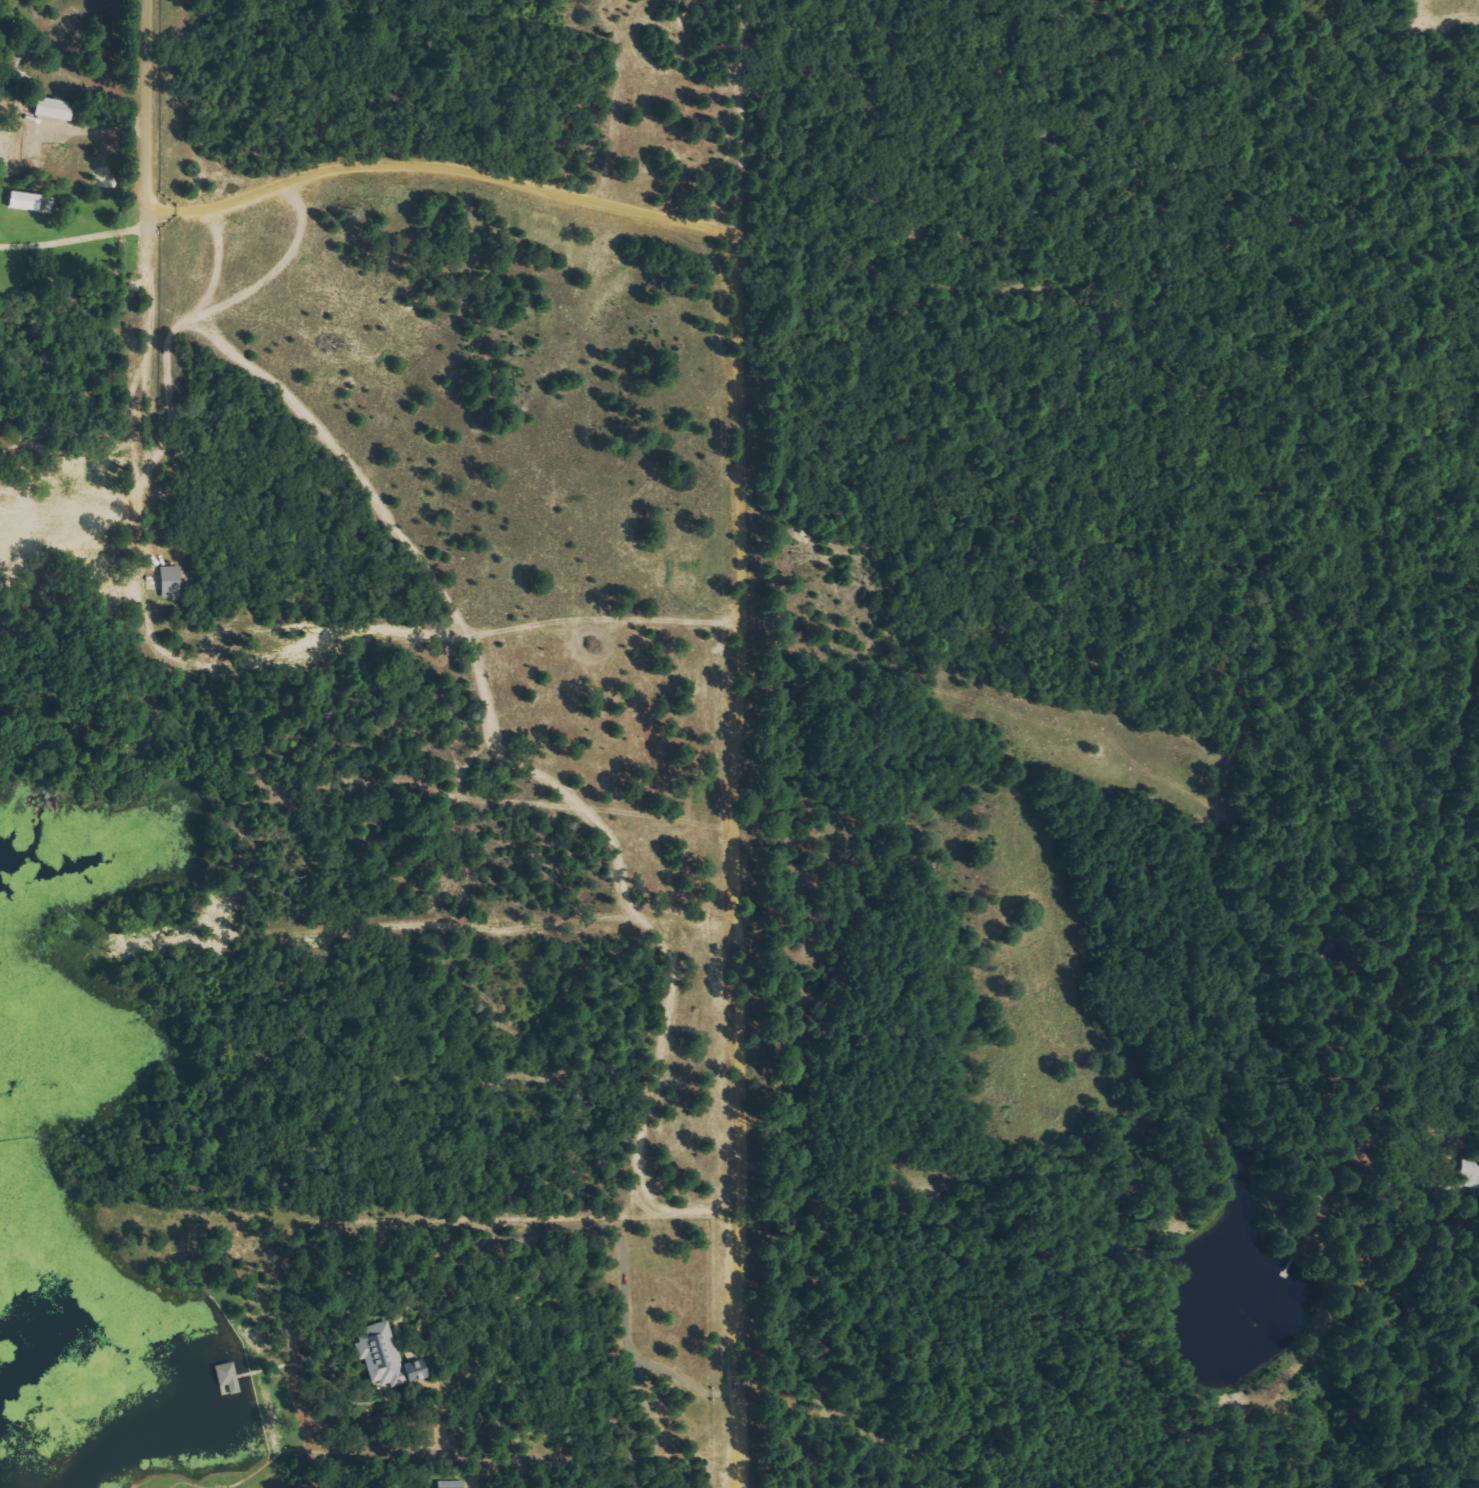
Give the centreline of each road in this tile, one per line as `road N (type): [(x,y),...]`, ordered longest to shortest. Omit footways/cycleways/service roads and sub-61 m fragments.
road 1 (residential): [(737,1487),(725,431),(140,424)]
road 2 (residential): [(145,228),(145,0)]
road 3 (track): [(145,228),(140,424)]

